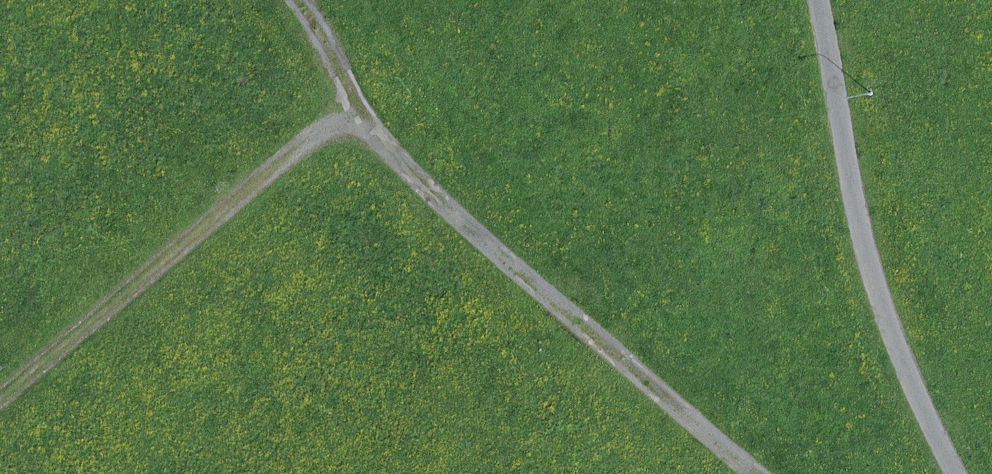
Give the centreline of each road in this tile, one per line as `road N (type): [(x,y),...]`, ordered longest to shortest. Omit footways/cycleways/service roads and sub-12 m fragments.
road 1 (track): [(756,473),(457,220),(369,130),(299,0)]
road 2 (track): [(814,0),(877,321),(951,473)]
road 3 (track): [(369,130),(340,129),(312,141),(0,404)]

